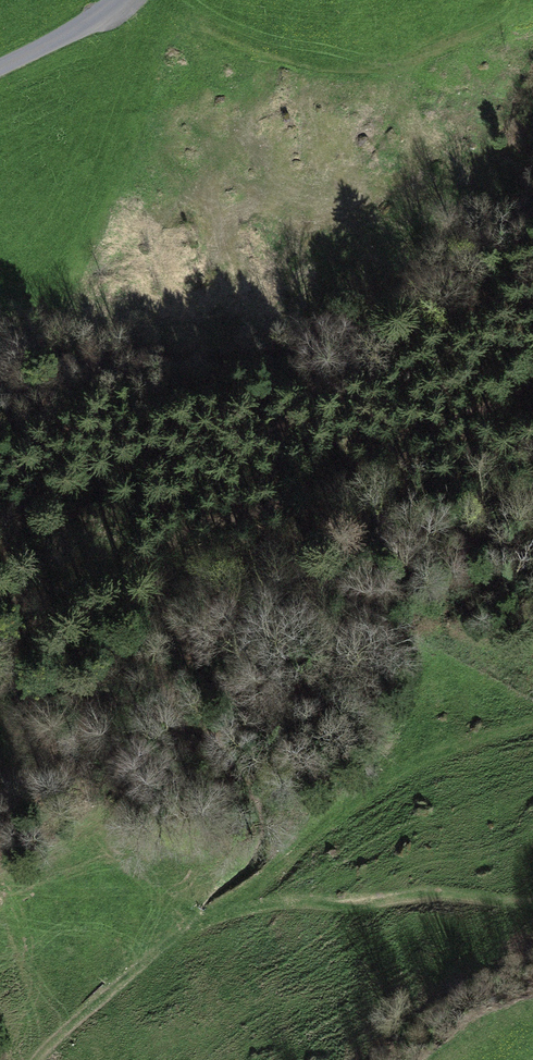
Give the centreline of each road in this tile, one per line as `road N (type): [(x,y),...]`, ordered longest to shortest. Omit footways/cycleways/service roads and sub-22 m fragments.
road 1 (track): [(0,625),(34,603),(231,538),(379,467),(532,375)]
road 2 (track): [(42,1059),(223,913)]
road 3 (unclassified): [(119,0),(0,68)]

